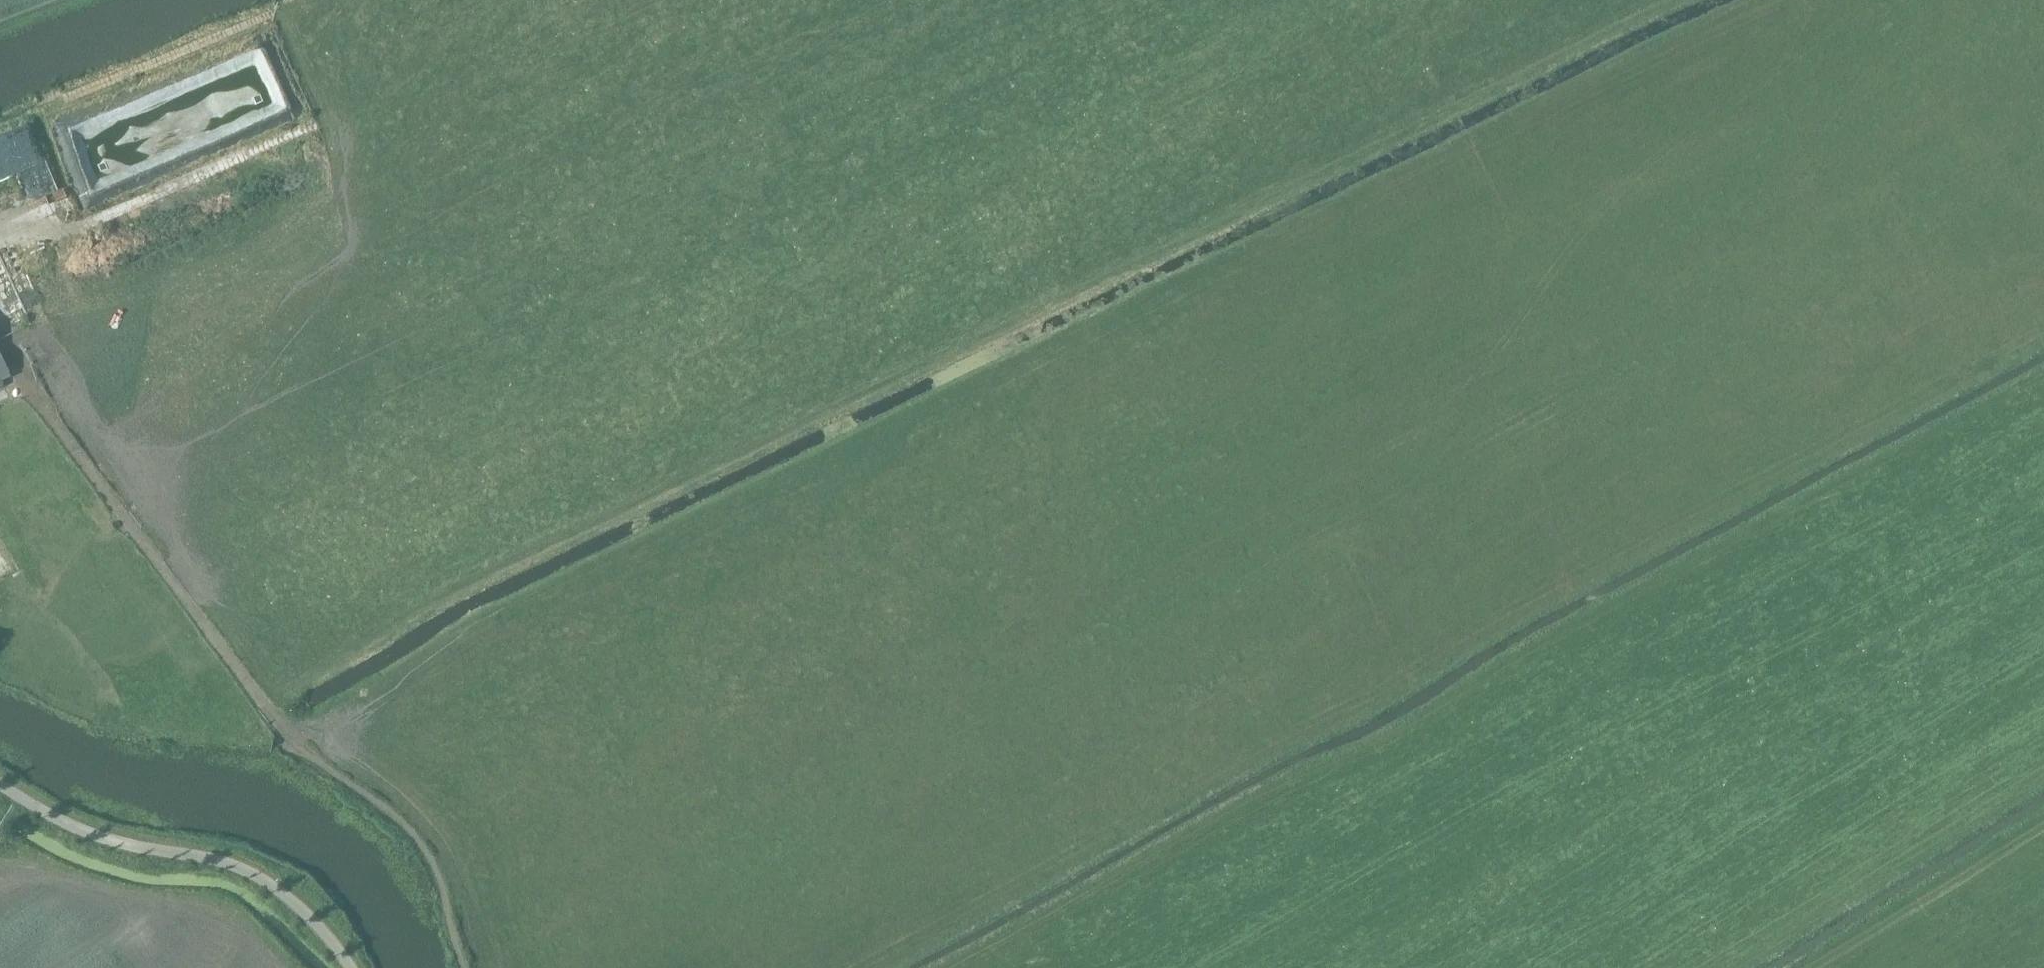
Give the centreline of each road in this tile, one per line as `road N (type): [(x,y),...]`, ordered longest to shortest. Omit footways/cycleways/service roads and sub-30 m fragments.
road 1 (unclassified): [(351,967),(306,914),(261,877),(212,859),(132,849),(50,817),(0,785)]

